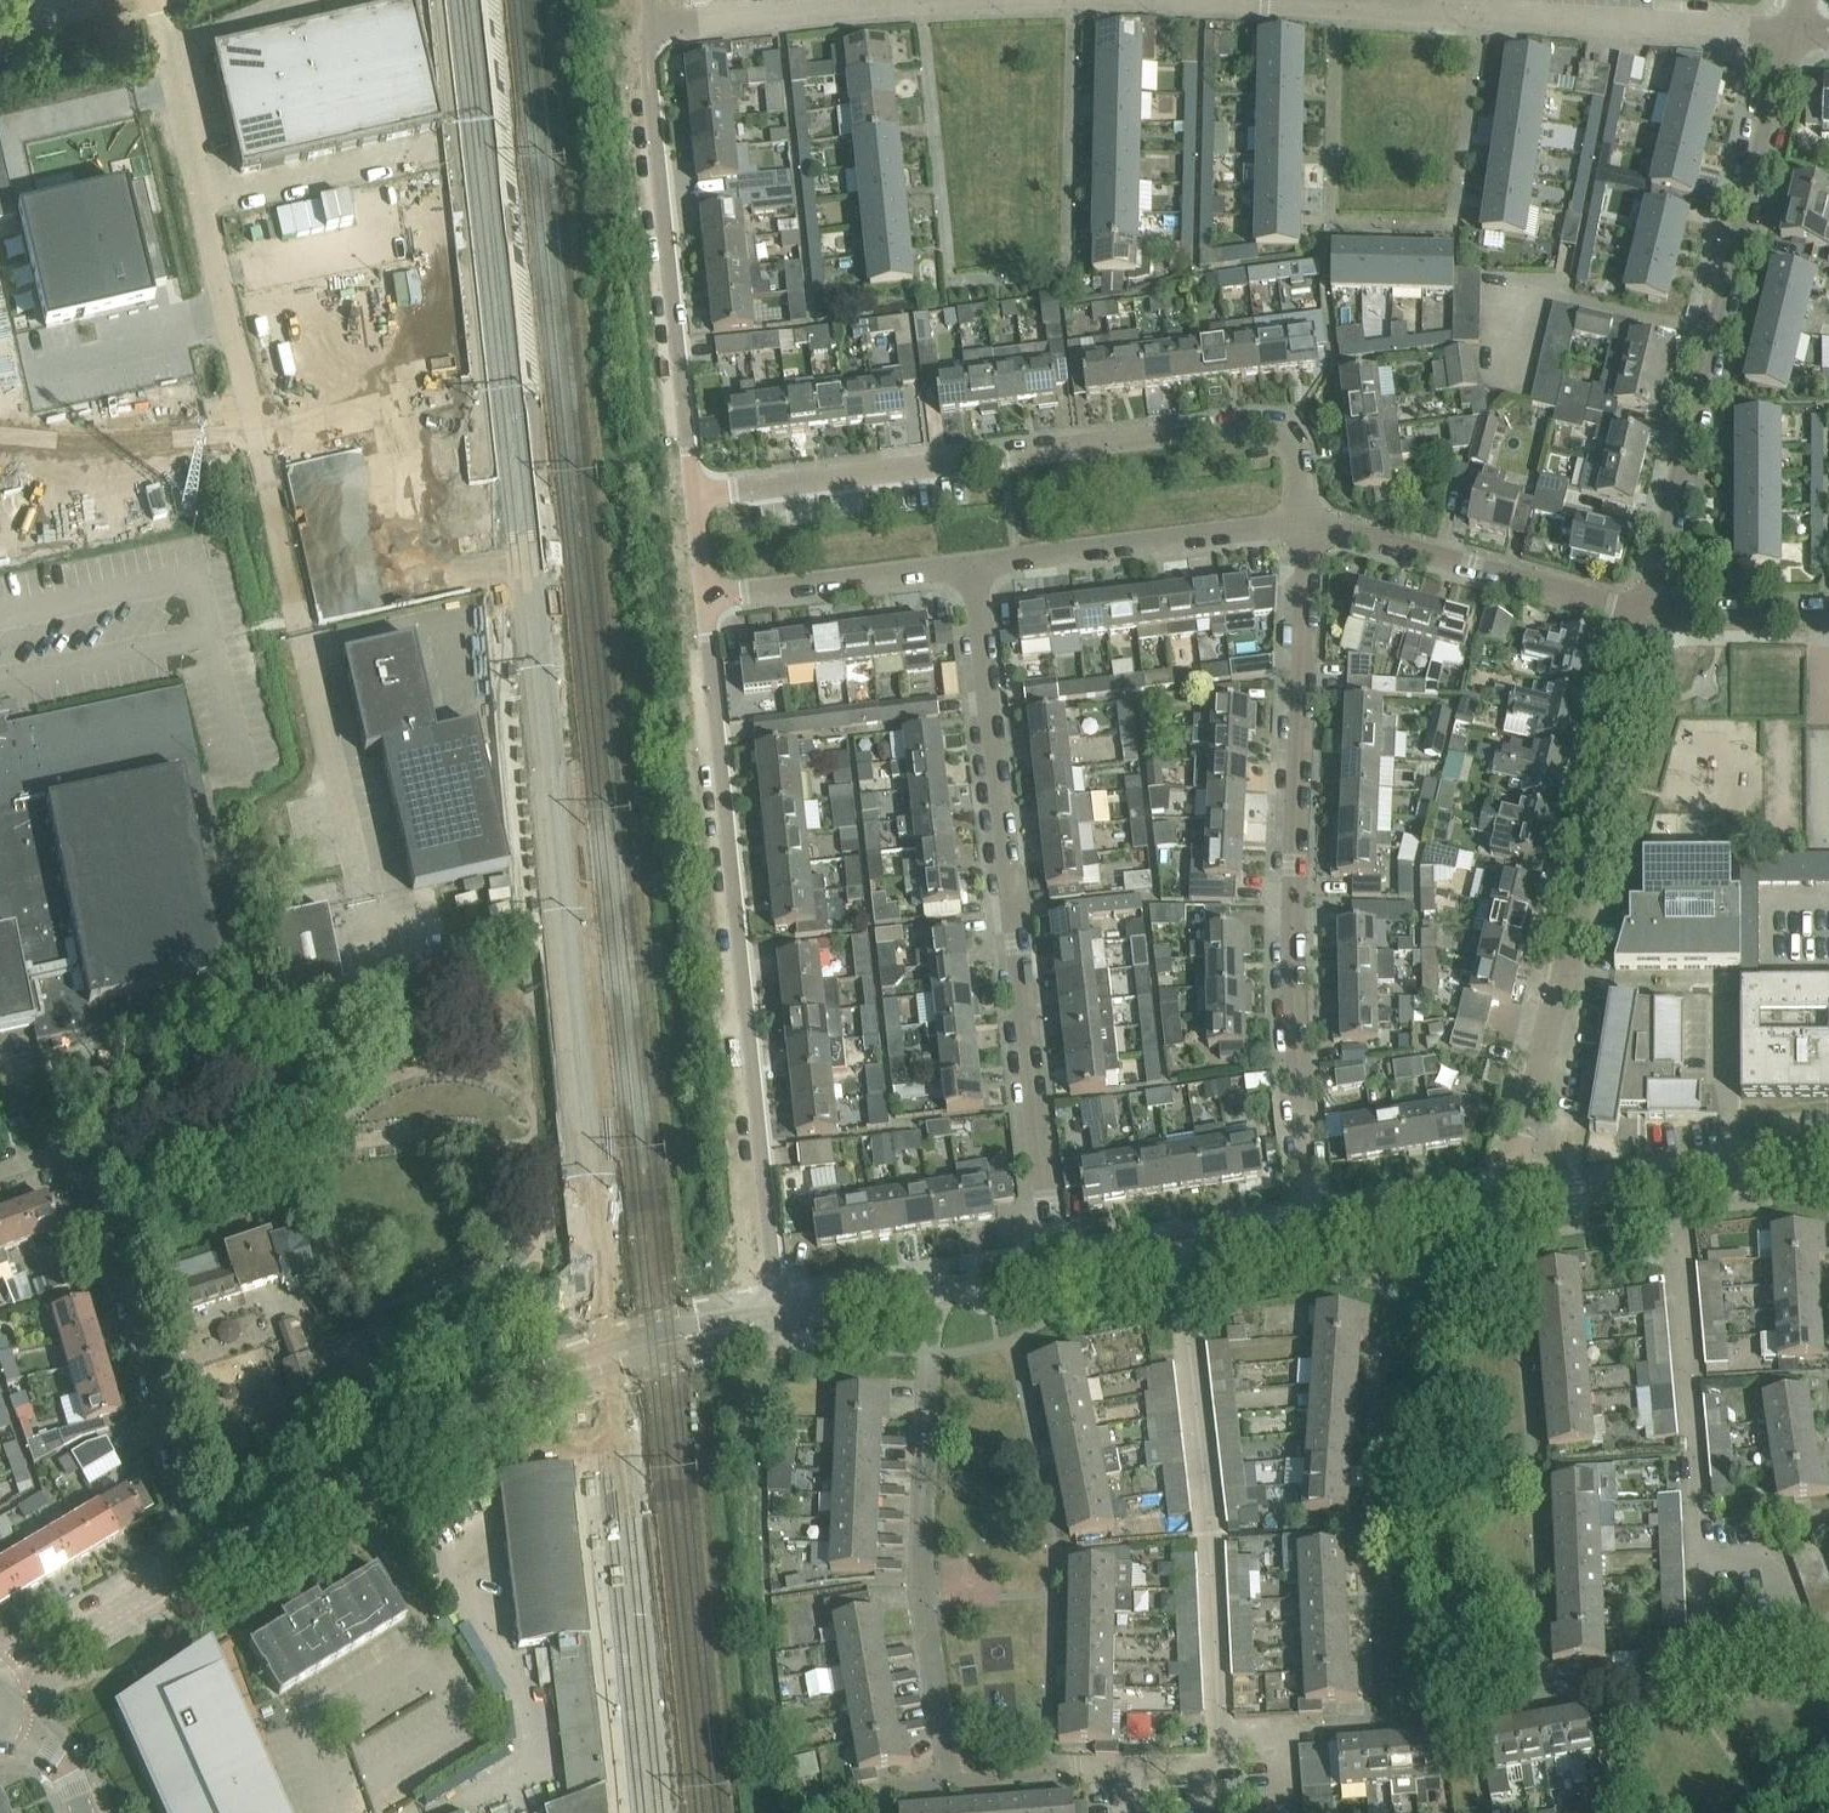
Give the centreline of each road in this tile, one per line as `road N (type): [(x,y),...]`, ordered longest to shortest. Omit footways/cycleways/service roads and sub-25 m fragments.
road 1 (unclassified): [(358,902),(160,0)]
road 2 (residential): [(777,1318),(705,597)]
road 3 (residential): [(1056,1276),(972,564)]
road 4 (residential): [(1317,1231),(1294,963),(1306,526)]
road 5 (residential): [(1306,526),(1295,443),(1283,428),(1254,424),(693,493)]
road 6 (unclassified): [(209,1556),(371,1461),(511,1392),(628,1351),(777,1318)]
road 7 (residential): [(1650,612),(1508,1203)]
road 8 (residential): [(1792,33),(1650,612)]
road 9 (residential): [(0,1171),(57,1156),(76,1160),(89,1182),(209,1556)]
road 10 (residential): [(951,1782),(918,1611),(929,1295)]
road 11 (residential): [(1312,0),(1792,33)]
road 12 (residential): [(693,493),(646,56),(653,26)]
road 13 (residential): [(1703,1645),(1671,1180)]
road 14 (residential): [(1650,612),(1306,526)]
road 15 (residential): [(1306,526),(972,564)]
road 16 (residential): [(972,564),(705,597)]
road 17 (unclassified): [(1056,1276),(1317,1231)]
road 18 (unclassified): [(5,1678),(209,1556)]
road 19 (residential): [(653,26),(883,0)]
road 20 (unclassified): [(1317,1231),(1508,1203)]
road 21 (residential): [(1650,612),(1828,613)]
road 22 (unclassified): [(1508,1203),(1671,1180)]
road 23 (unclassified): [(1671,1180),(1828,1157)]
road 24 (unclassified): [(777,1318),(929,1295)]
road 25 (unclassified): [(929,1295),(1056,1276)]

